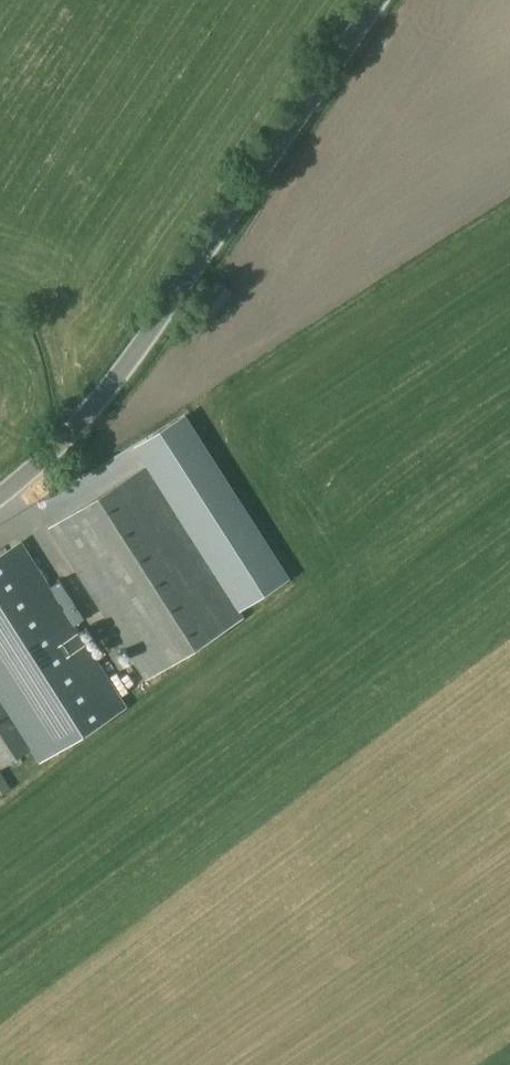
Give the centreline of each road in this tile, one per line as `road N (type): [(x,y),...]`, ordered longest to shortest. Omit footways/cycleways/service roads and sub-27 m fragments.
road 1 (unclassified): [(0,506),(96,416),(385,0)]

